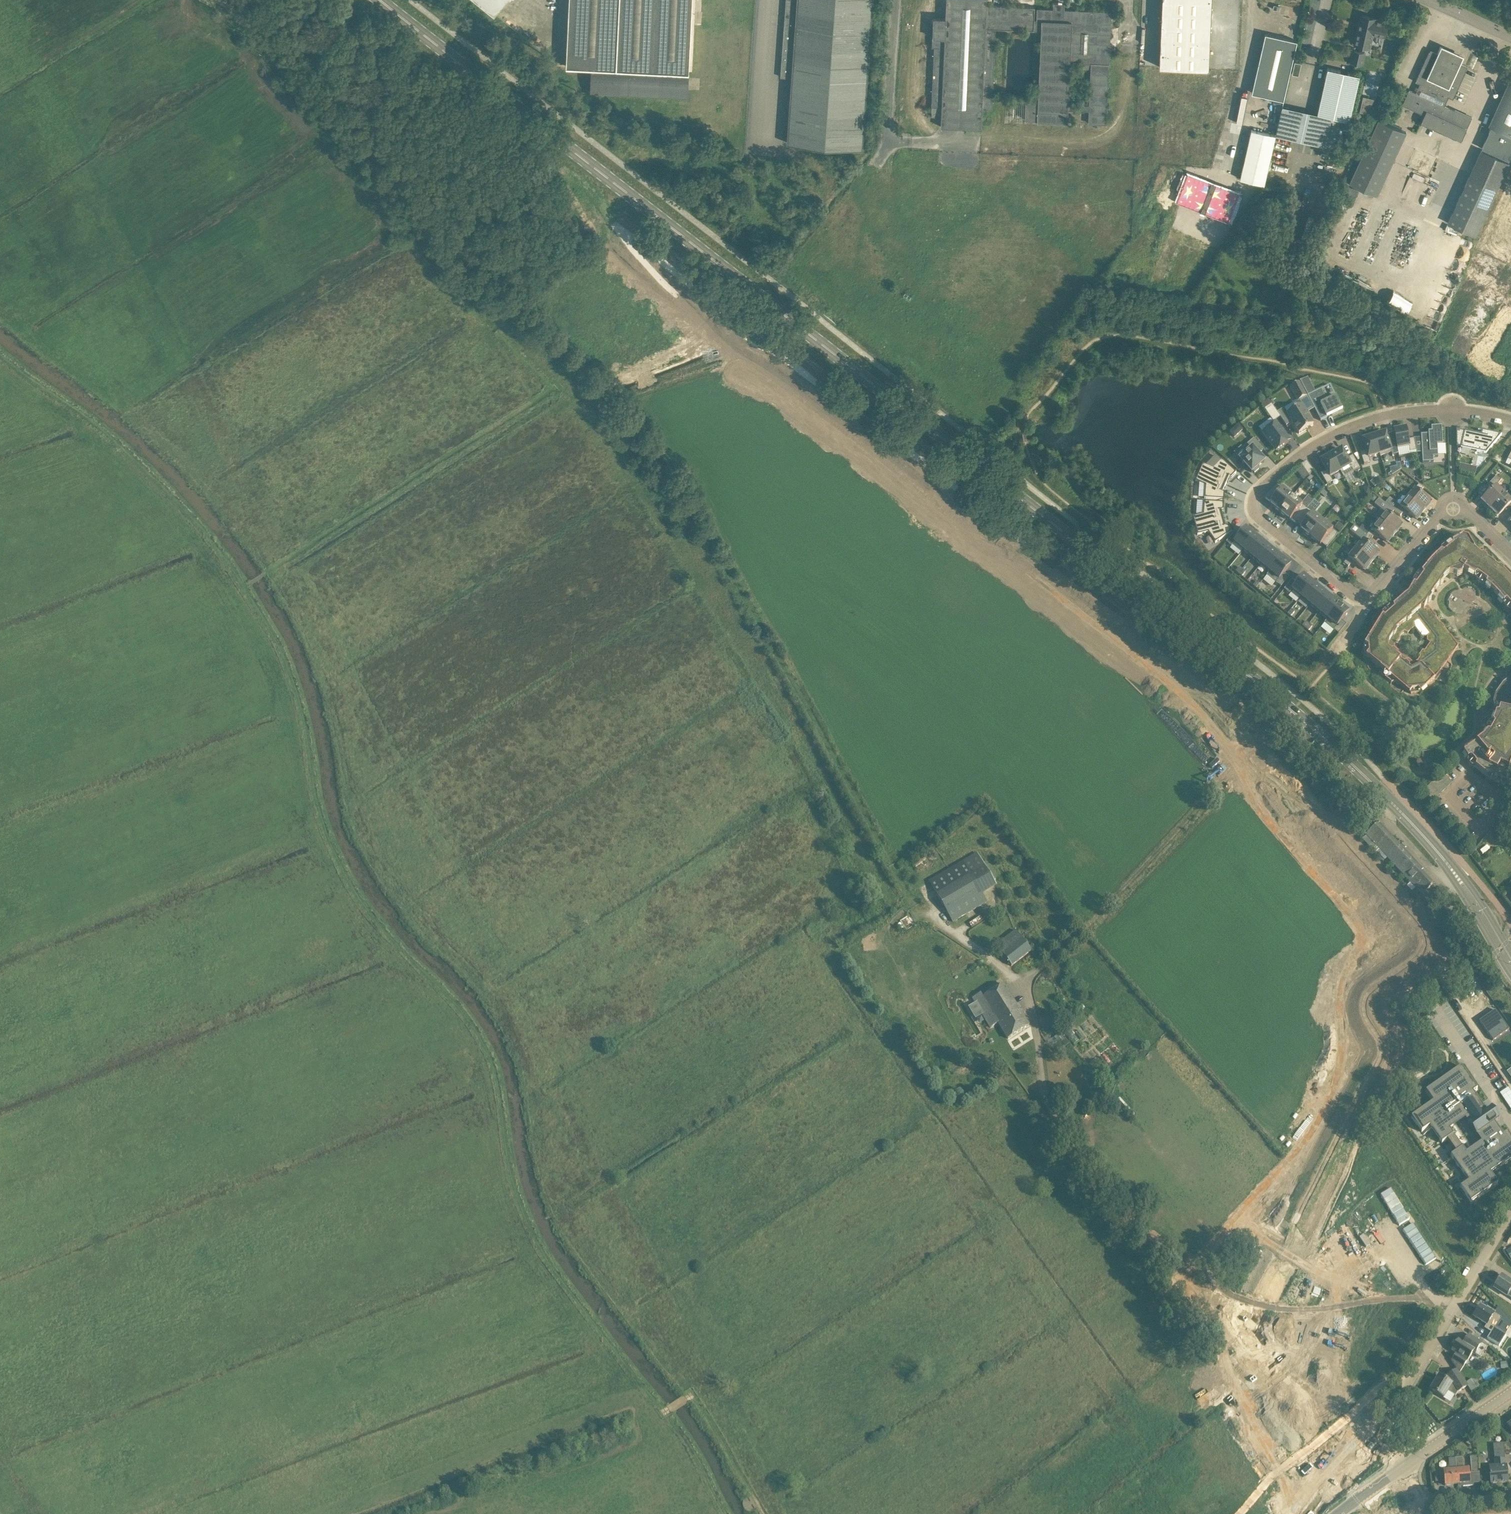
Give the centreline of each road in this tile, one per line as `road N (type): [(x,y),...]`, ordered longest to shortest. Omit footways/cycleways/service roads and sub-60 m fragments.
road 1 (primary): [(1450,867),(1292,711),(383,0)]
road 2 (track): [(1036,1029),(986,953),(967,966),(910,902),(700,520),(615,399)]
road 3 (track): [(1036,1027),(1051,1109),(1358,1500)]
road 4 (residential): [(1510,420),(1454,409),(1386,416),(1323,441),(1262,488),(1254,517),(1366,606)]
road 5 (track): [(936,0),(923,102),(937,128),(1089,138),(1111,129),(1124,95),(1125,0)]
road 6 (track): [(1016,994),(1292,711)]
road 7 (residential): [(1386,1416),(1510,1214)]
road 8 (residential): [(1366,606),(1452,501),(1510,556)]
road 9 (tertiary): [(1341,1513),(1510,1392)]
road 10 (primary): [(1450,867),(1510,976)]

